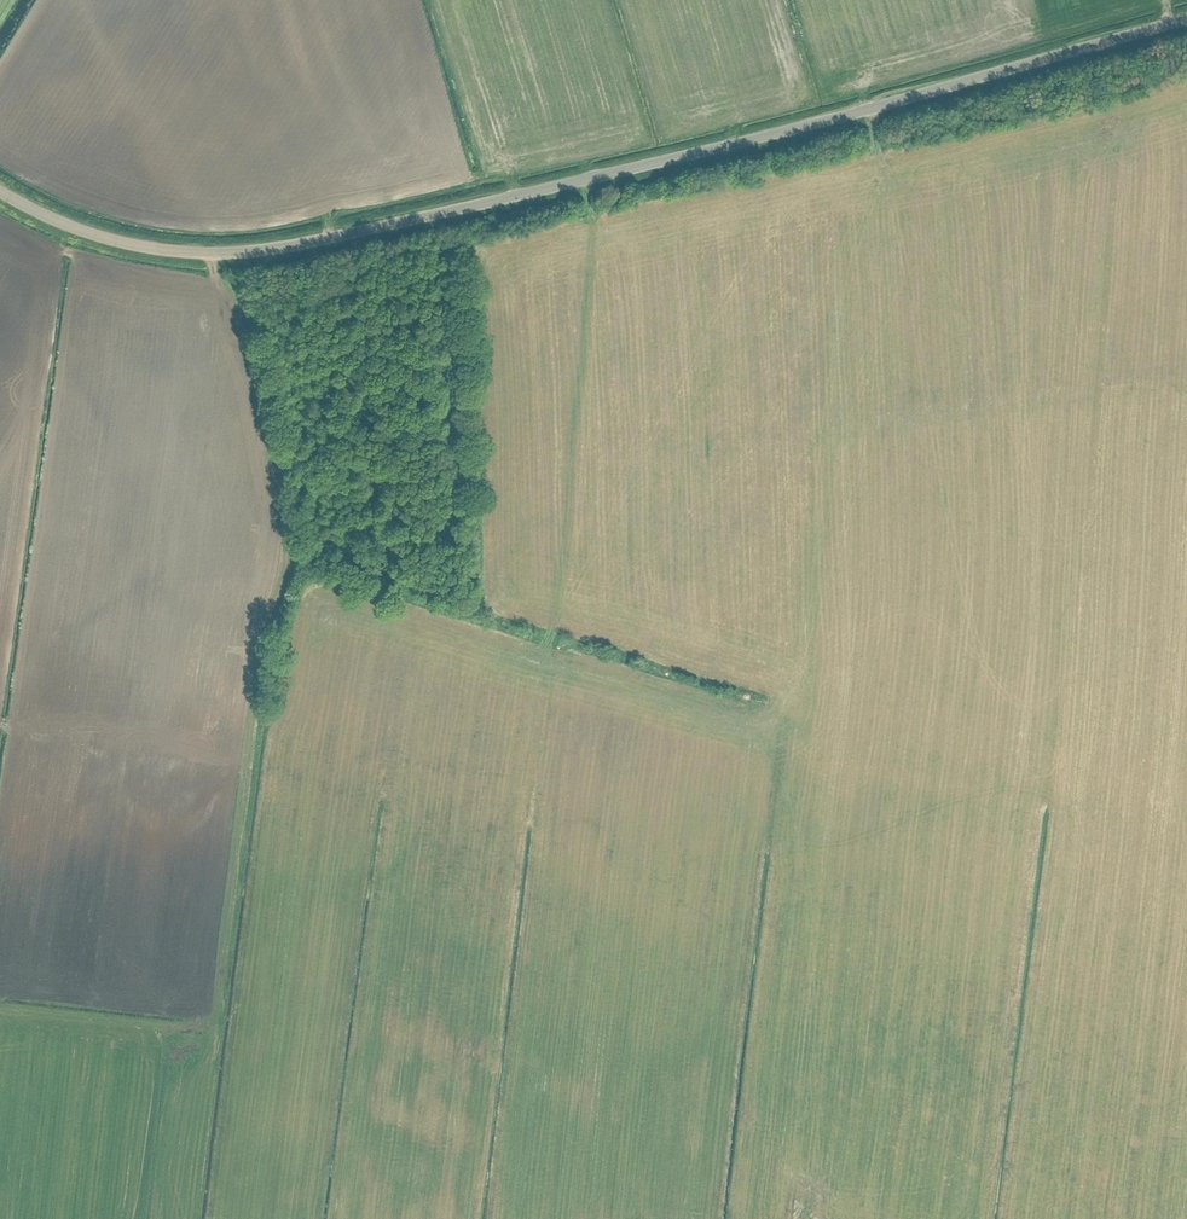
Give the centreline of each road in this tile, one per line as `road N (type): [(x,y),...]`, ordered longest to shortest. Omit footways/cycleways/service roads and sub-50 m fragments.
road 1 (tertiary): [(1186,18),(715,148),(261,250),(198,252),(117,240),(0,190)]

